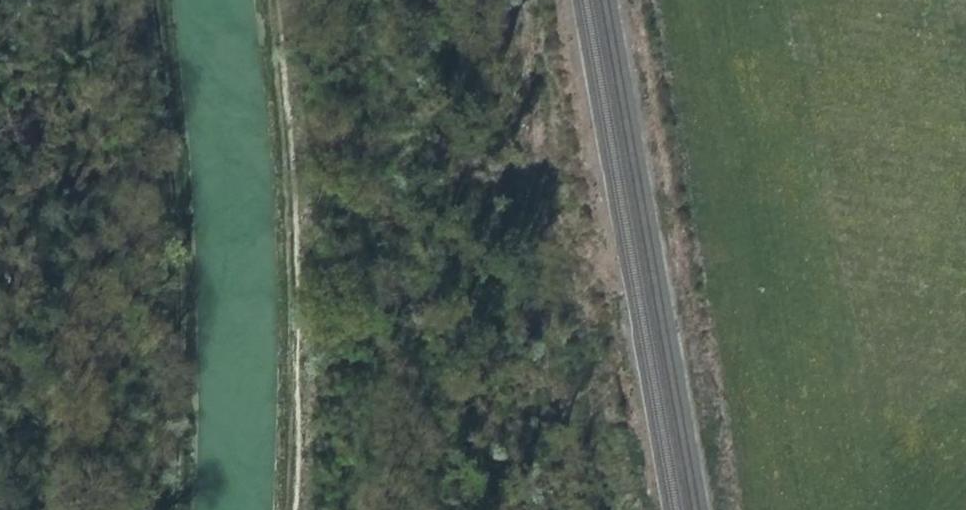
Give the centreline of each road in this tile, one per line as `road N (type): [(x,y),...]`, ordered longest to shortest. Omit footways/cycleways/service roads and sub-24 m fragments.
road 1 (track): [(136,0),(176,454),(168,509)]

